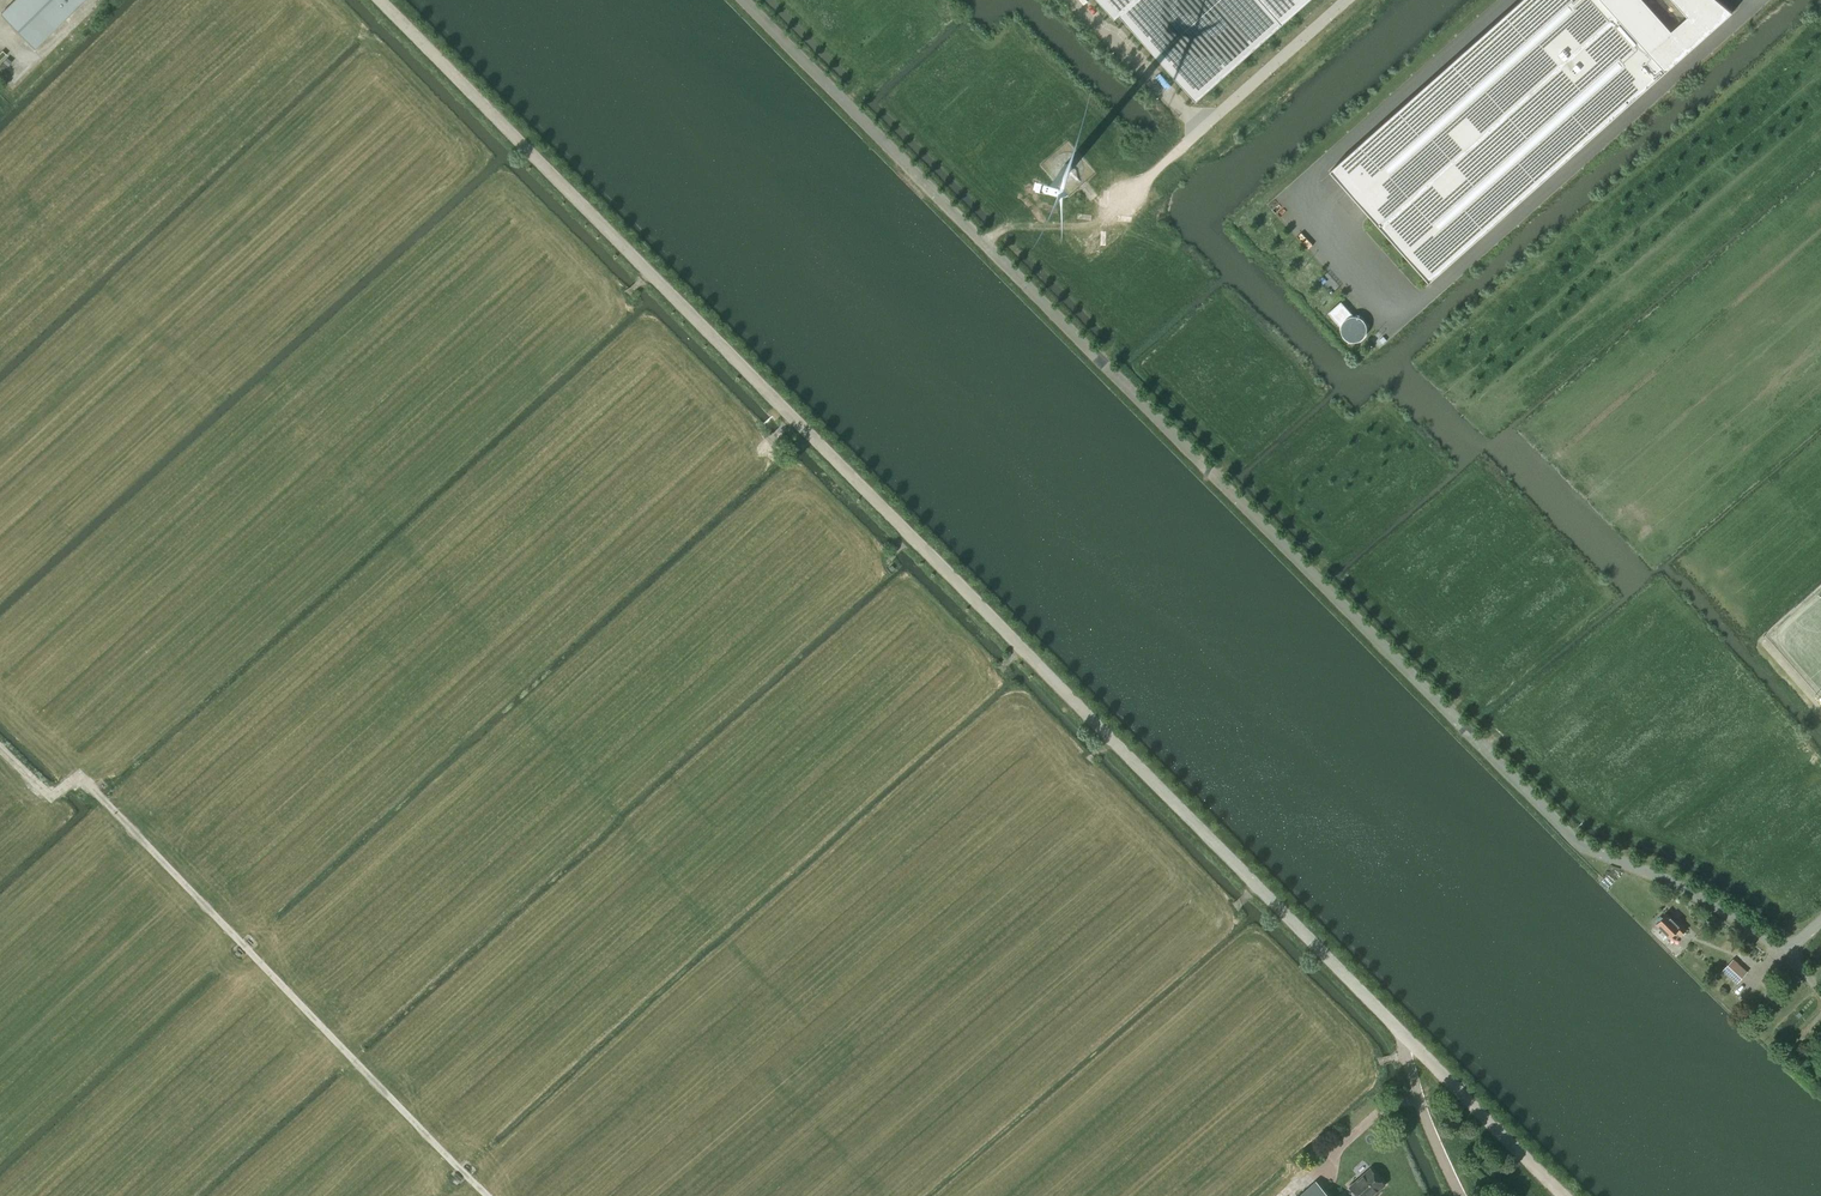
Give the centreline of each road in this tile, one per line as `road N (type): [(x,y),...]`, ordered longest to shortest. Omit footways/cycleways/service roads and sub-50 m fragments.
road 1 (unclassified): [(1406,1037),(379,0)]
road 2 (unclassified): [(1787,945),(1673,882),(1576,840),(743,0)]
road 3 (track): [(0,749),(50,797),(79,776),(487,1195)]
road 4 (unclassified): [(1570,1195),(1406,1037)]
road 5 (unclassified): [(1461,1195),(1421,1118),(1406,1037)]

